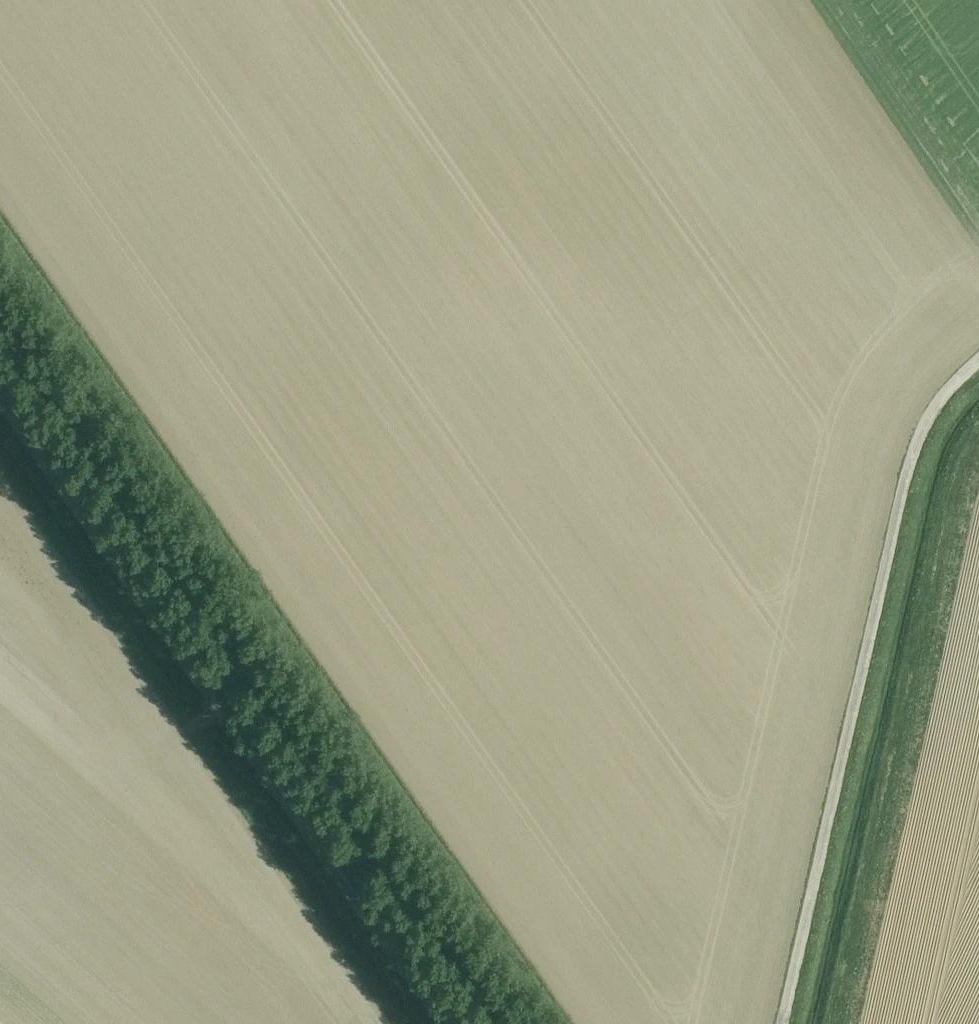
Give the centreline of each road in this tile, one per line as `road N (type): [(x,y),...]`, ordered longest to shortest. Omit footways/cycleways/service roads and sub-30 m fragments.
road 1 (unclassified): [(445,1023),(0,399)]
road 2 (unclassified): [(787,1023),(924,452),(978,390)]

